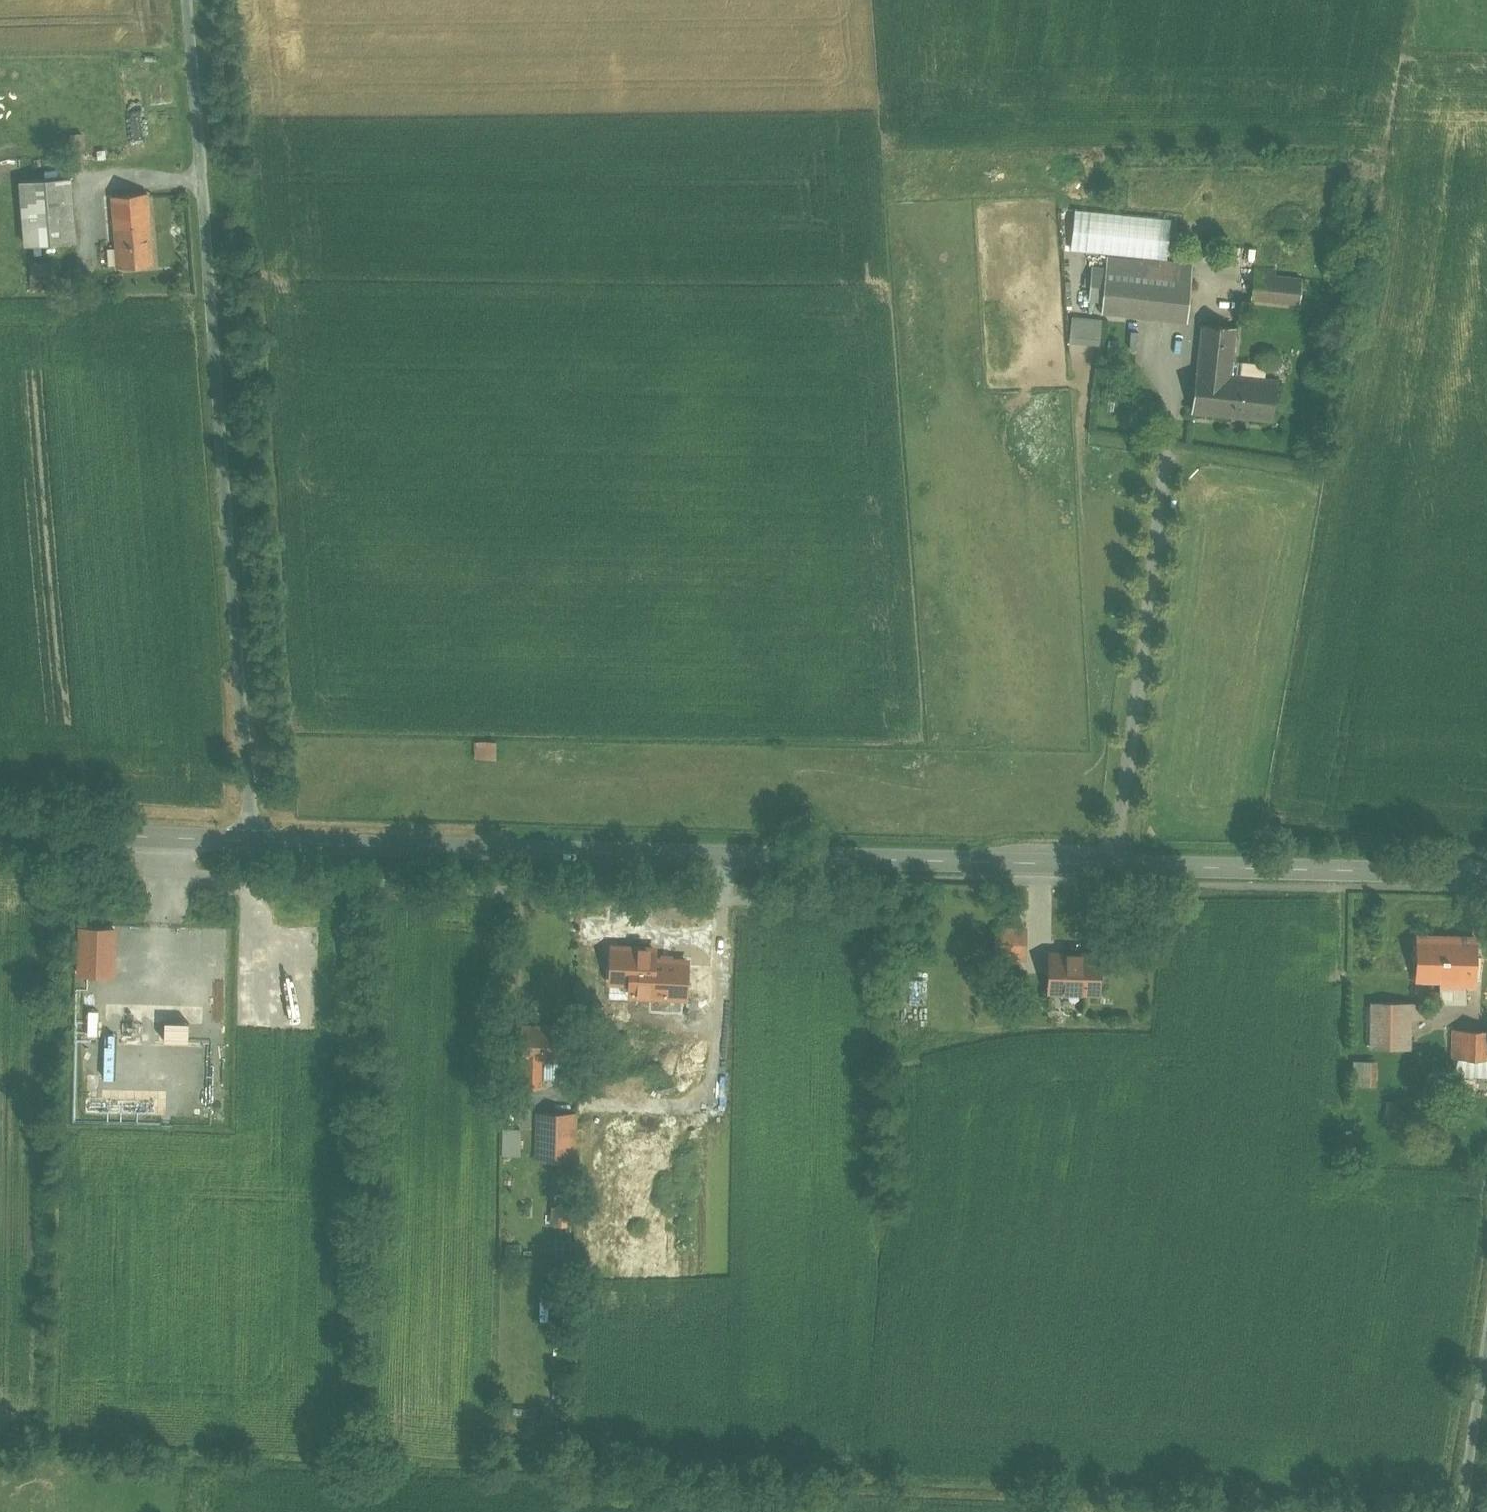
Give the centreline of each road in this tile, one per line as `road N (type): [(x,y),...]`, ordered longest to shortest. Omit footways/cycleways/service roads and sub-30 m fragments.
road 1 (secondary): [(1486,877),(250,843)]
road 2 (unclassified): [(188,0),(250,843)]
road 3 (secondary): [(250,843),(0,830)]
road 4 (unclassified): [(1486,1338),(1460,1511)]

